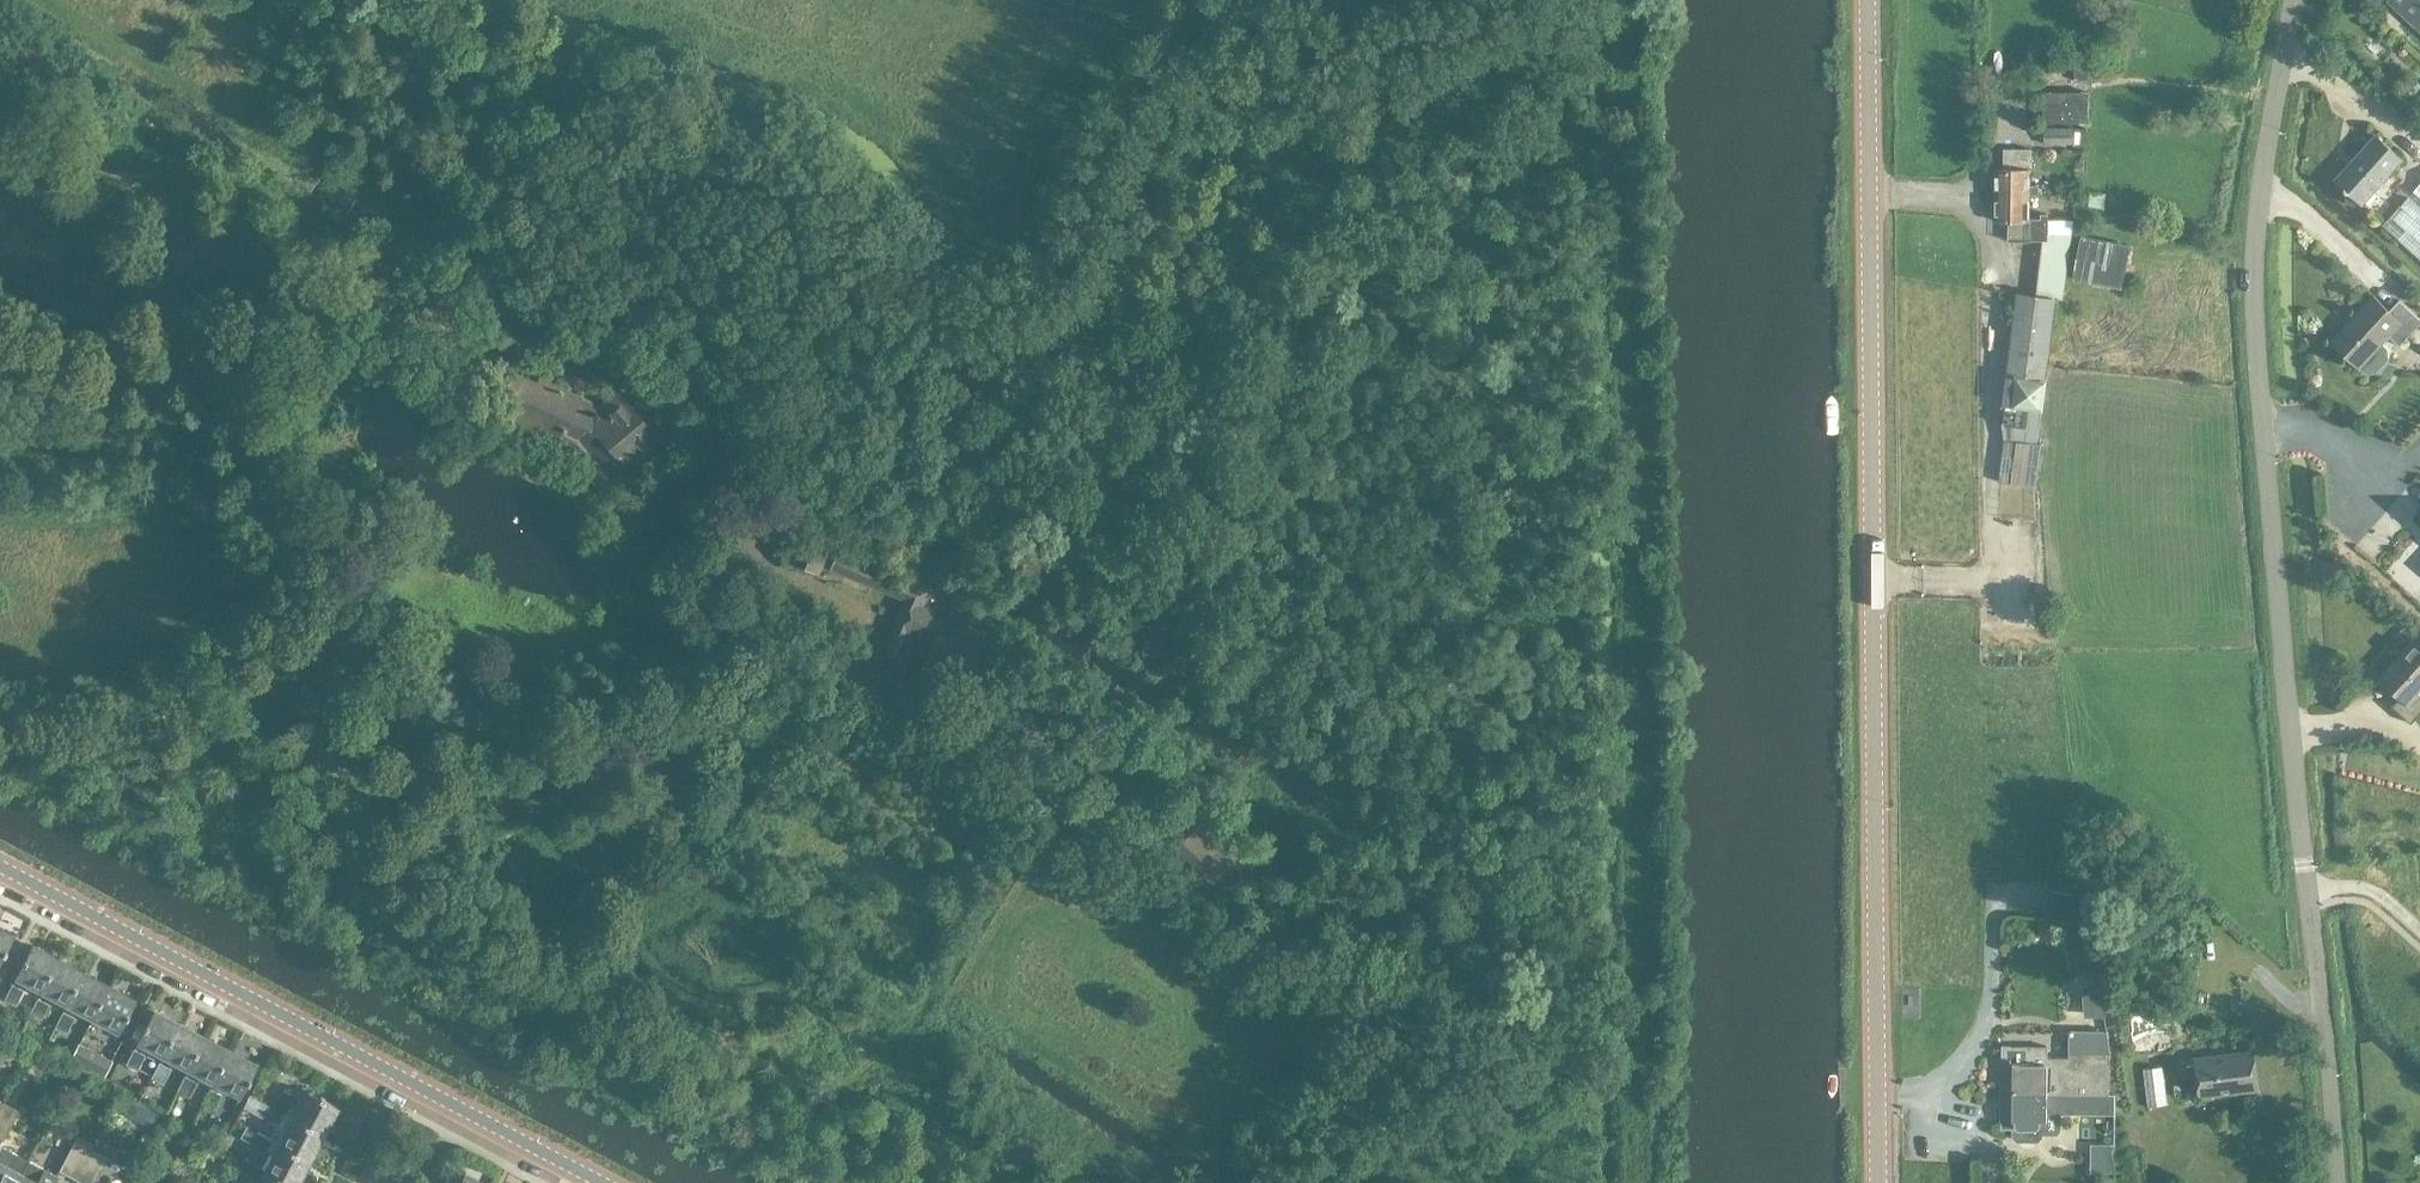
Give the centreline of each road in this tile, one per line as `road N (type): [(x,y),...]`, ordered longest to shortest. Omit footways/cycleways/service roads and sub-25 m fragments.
road 1 (unclassified): [(2338,1182),(2257,303),(2261,201),(2298,0)]
road 2 (tertiary): [(1880,1182),(1870,0)]
road 3 (tertiary): [(612,1182),(0,863)]
road 4 (unclassified): [(461,0),(575,138),(774,530)]

